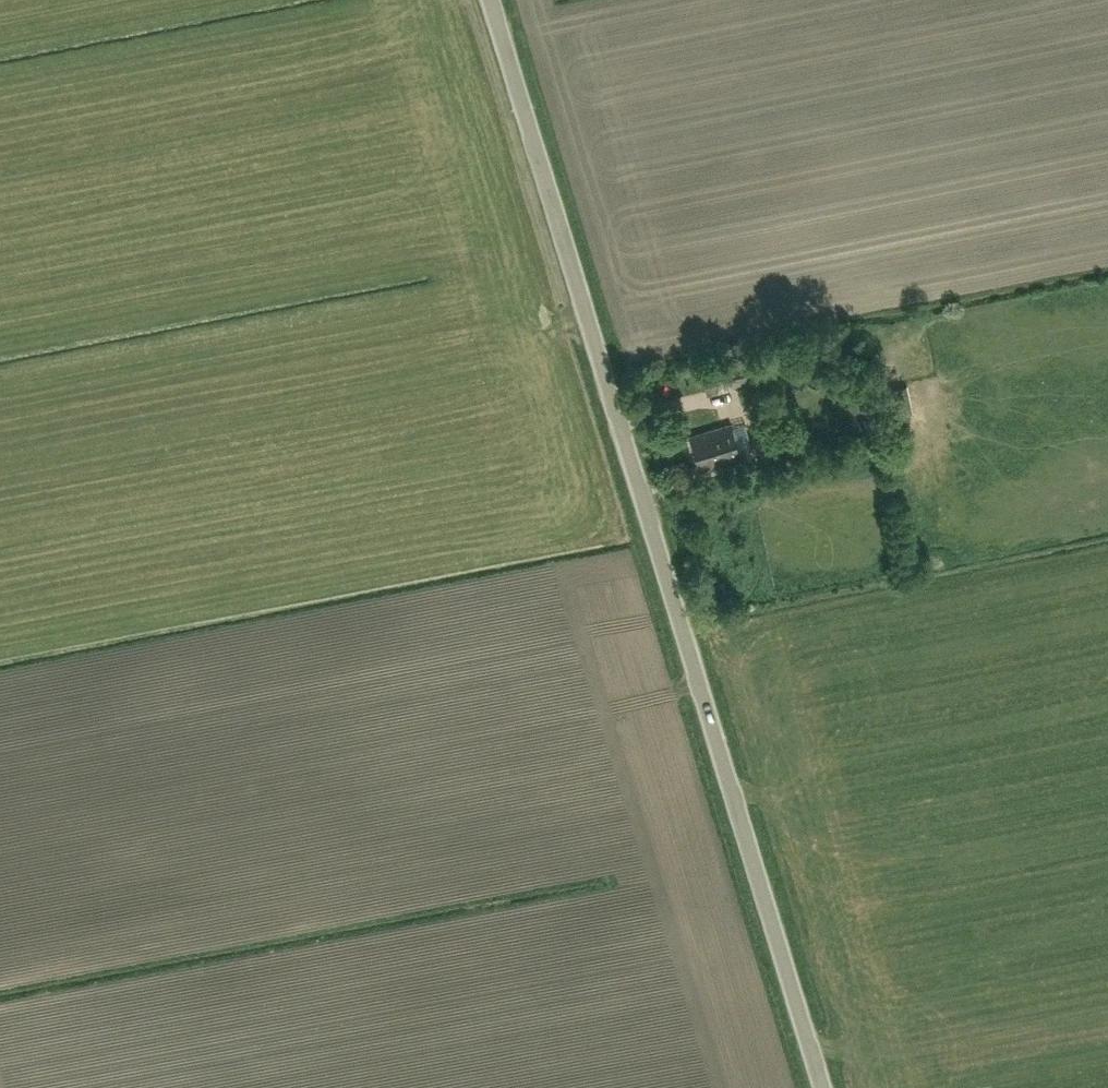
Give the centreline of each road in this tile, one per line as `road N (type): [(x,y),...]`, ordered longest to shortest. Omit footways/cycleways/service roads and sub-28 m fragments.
road 1 (unclassified): [(826,1087),(493,0)]

